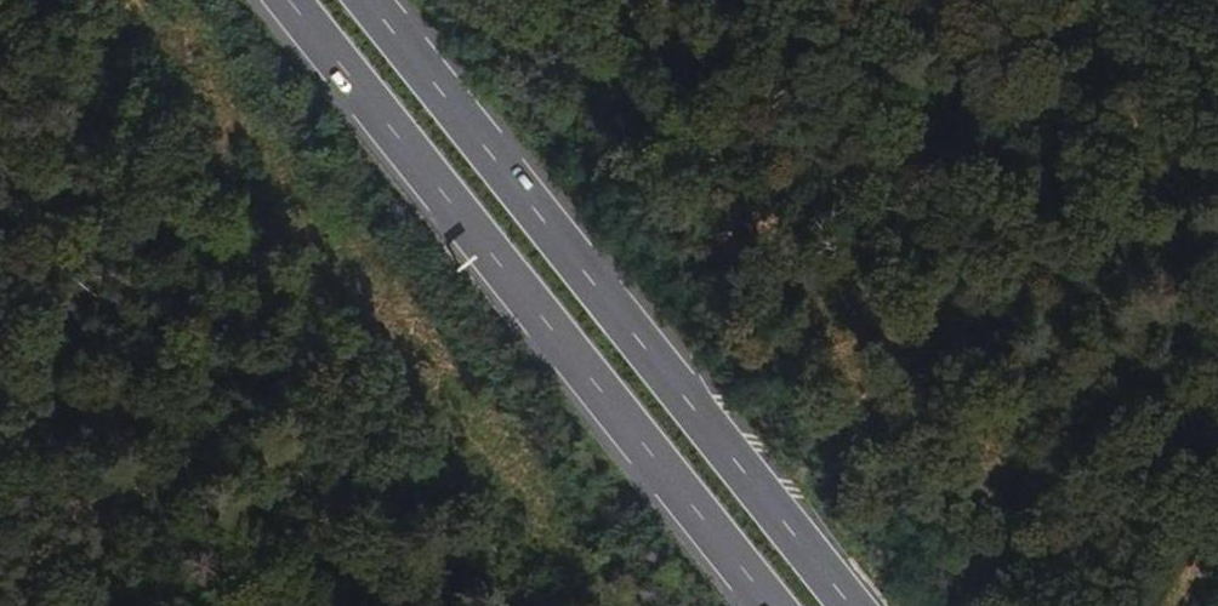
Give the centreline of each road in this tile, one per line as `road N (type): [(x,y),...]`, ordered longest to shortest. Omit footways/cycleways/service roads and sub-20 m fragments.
road 1 (primary): [(847,605),(362,0)]
road 2 (primary): [(288,0),(771,605)]

